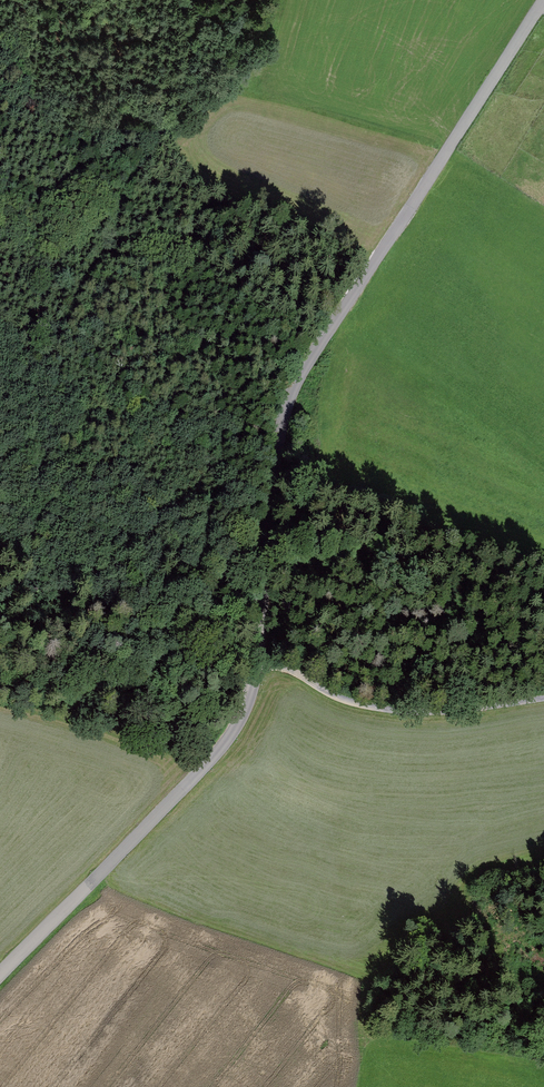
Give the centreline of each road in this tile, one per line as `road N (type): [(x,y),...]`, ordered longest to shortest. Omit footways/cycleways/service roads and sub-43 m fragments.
road 1 (unclassified): [(0,975),(204,768),(240,721),(260,657),(276,452),(287,403),(543,0)]
road 2 (track): [(262,616),(158,534),(0,463)]
road 3 (track): [(260,657),(356,704),(435,712),(543,698)]
road 4 (track): [(0,83),(164,117)]

